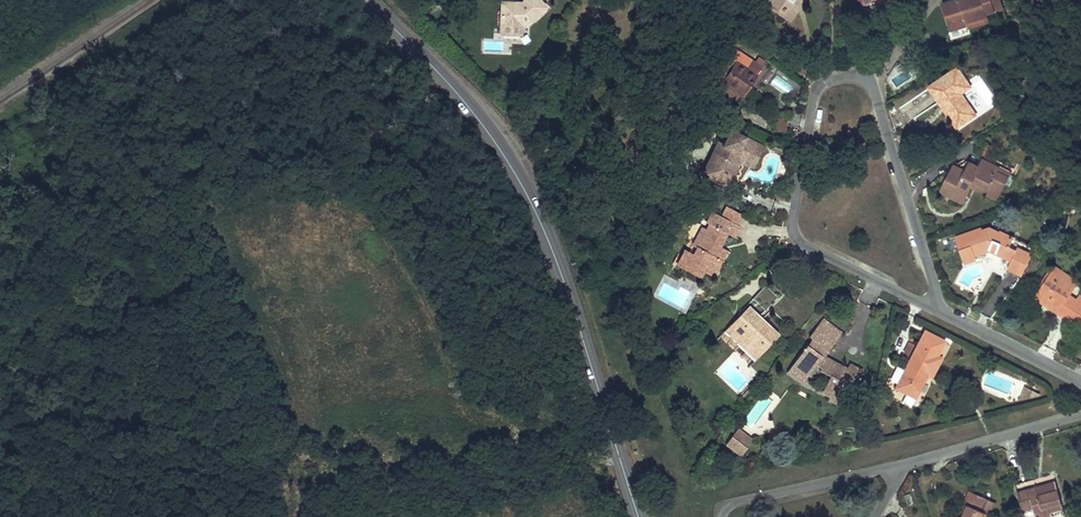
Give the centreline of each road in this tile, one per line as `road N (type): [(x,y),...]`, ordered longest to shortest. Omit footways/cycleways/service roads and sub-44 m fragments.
road 1 (secondary): [(366,0),(477,118),(529,199),(640,516)]
road 2 (residential): [(942,312),(797,239),(793,220),(818,95),(833,82),(855,79),(880,105)]
road 3 (residential): [(880,105),(942,312)]
road 4 (residential): [(903,465),(739,503),(723,516)]
road 5 (residential): [(1080,413),(903,465)]
road 6 (residential): [(1080,381),(942,312)]

